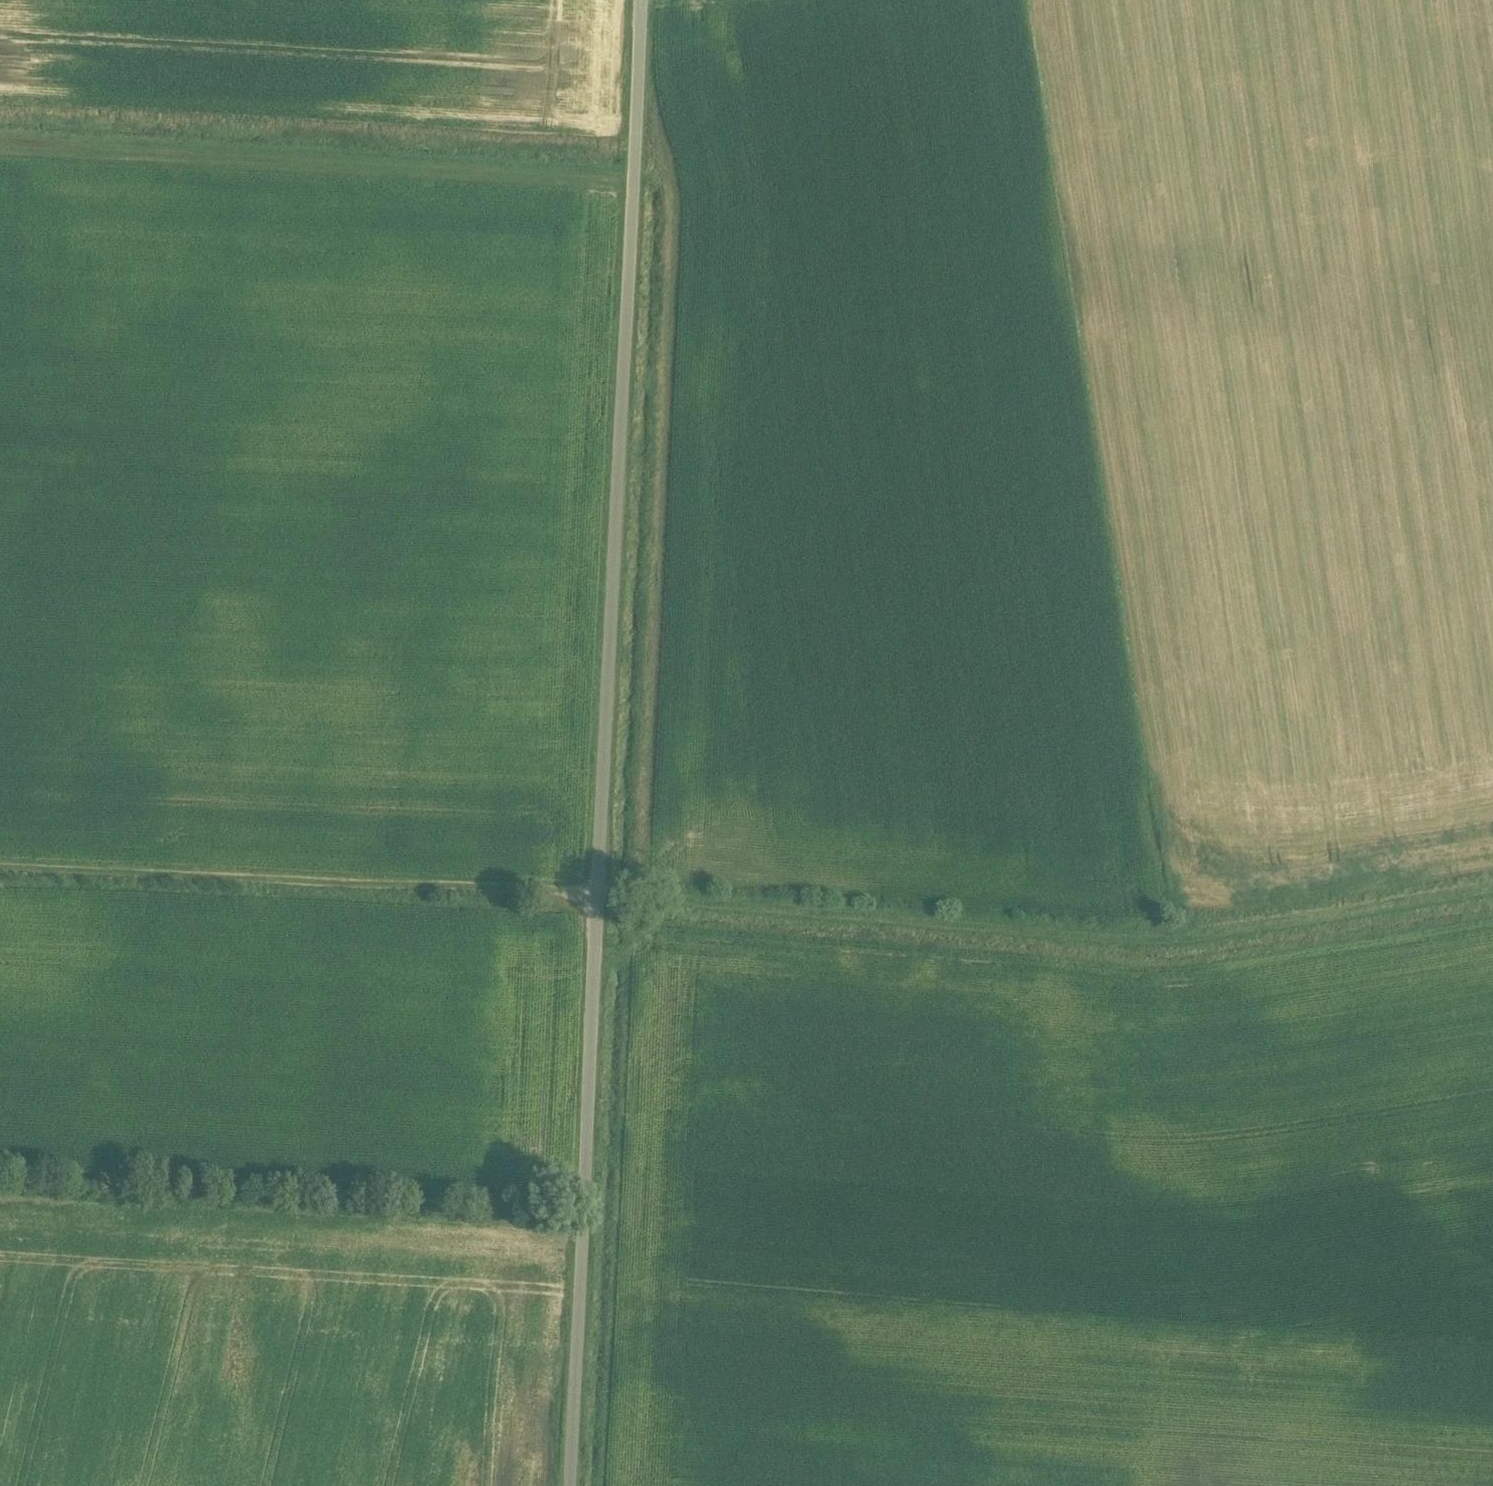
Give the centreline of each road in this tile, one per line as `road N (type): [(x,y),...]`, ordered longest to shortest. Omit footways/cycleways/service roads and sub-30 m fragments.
road 1 (unclassified): [(573,1485),(646,0)]
road 2 (track): [(602,898),(0,878)]

